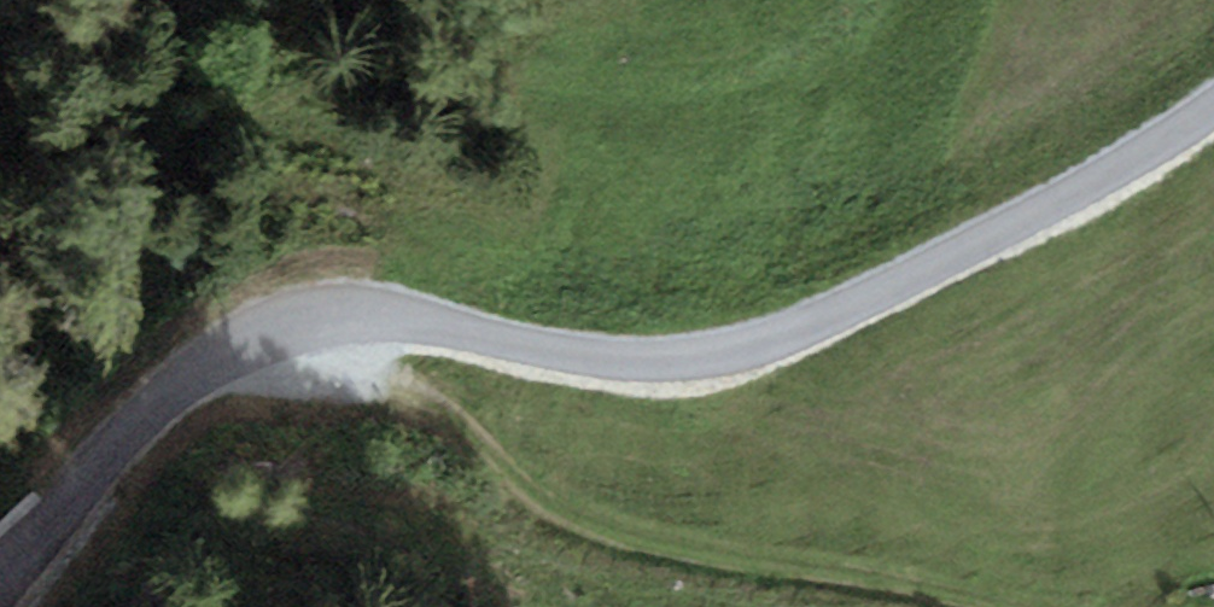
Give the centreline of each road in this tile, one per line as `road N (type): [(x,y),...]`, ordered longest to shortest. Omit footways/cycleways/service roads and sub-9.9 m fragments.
road 1 (unclassified): [(1213,114),(1097,192),(884,298),(730,358),(585,365),(343,313),(294,315),(0,503)]
road 2 (track): [(343,313),(516,480),(572,509),(630,536),(960,606)]

